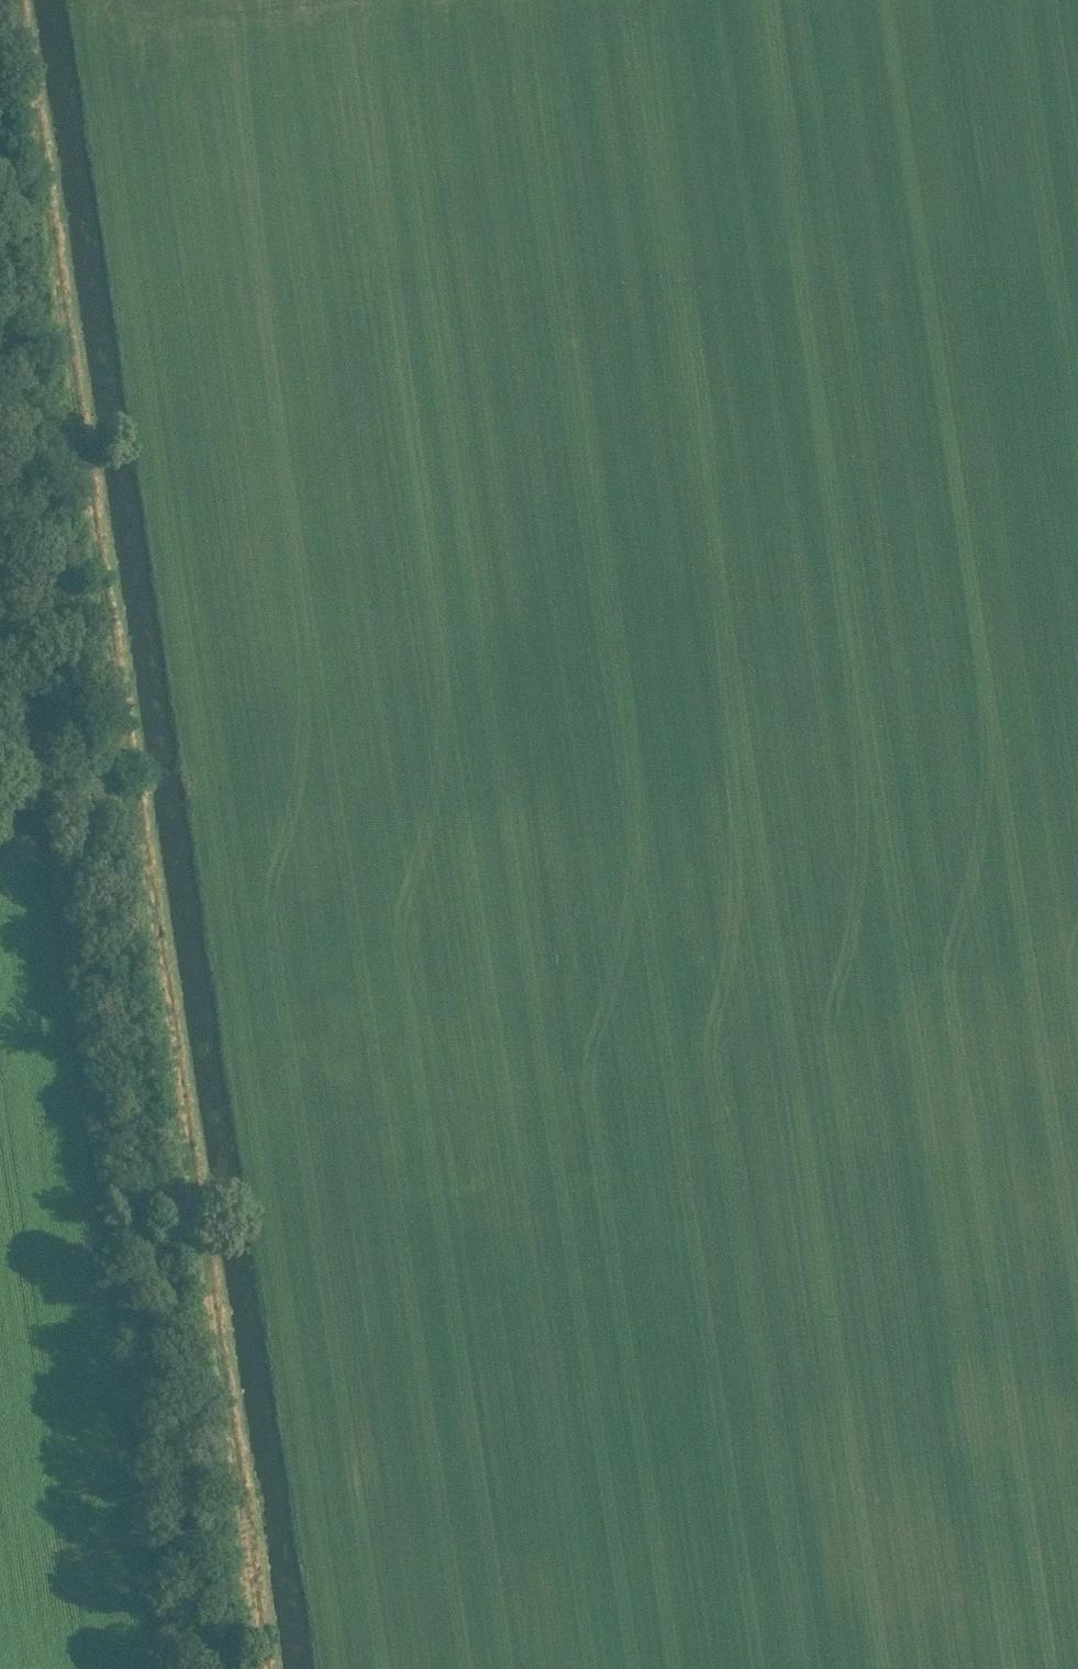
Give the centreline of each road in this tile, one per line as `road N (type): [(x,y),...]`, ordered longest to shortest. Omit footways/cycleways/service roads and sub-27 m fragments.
road 1 (track): [(17,0),(124,741),(115,756),(120,794),(134,827),(173,1012),(269,1668)]

